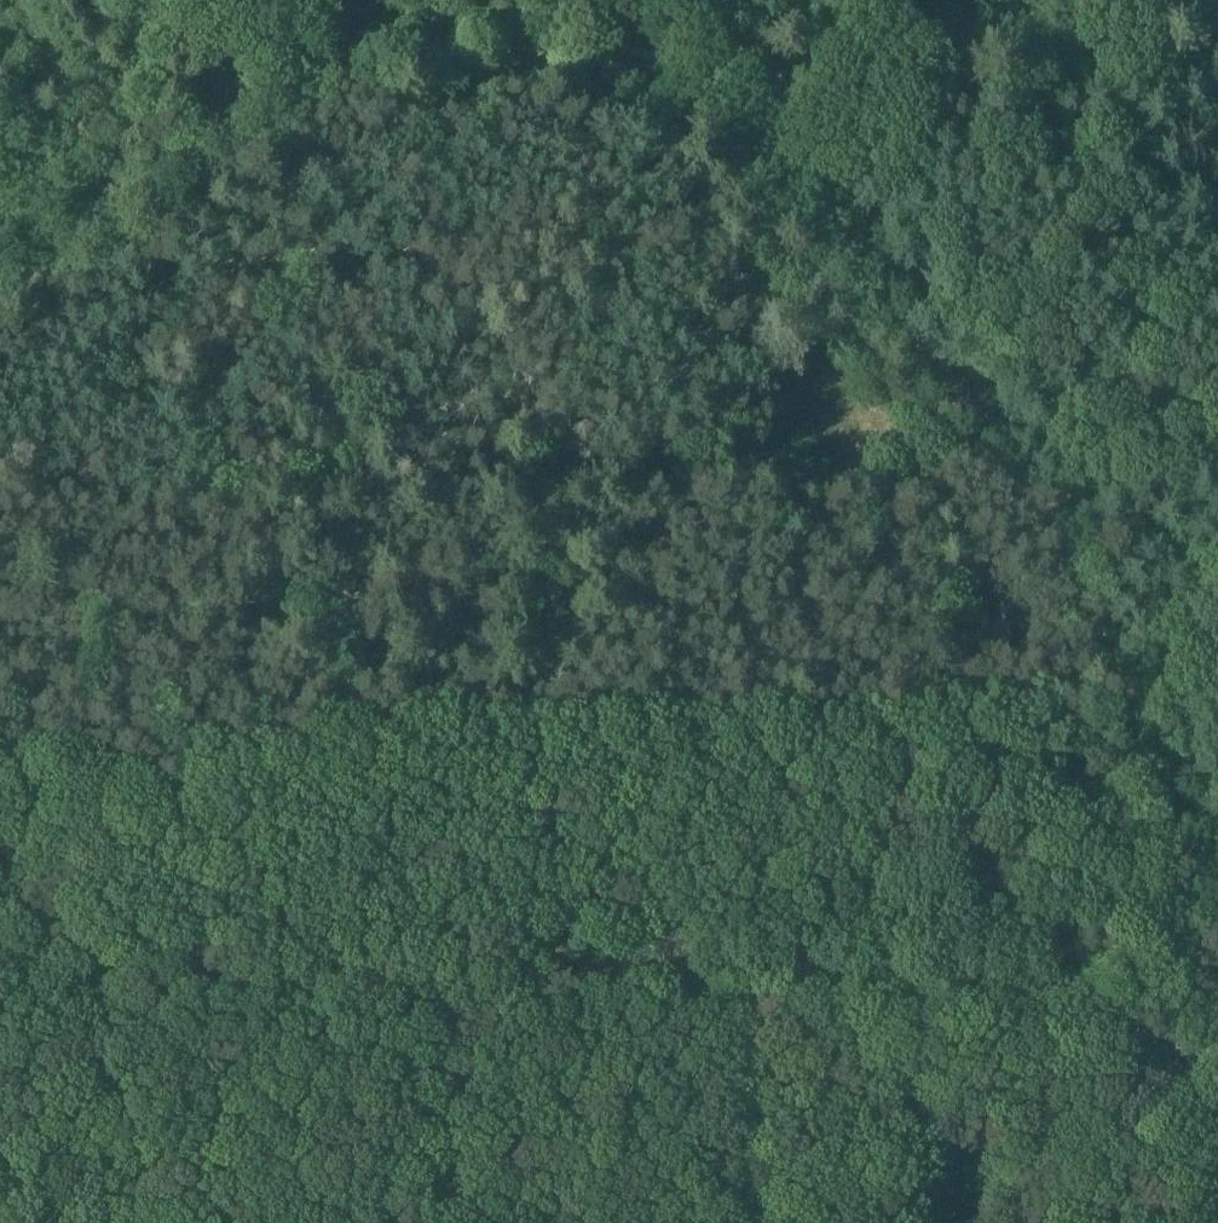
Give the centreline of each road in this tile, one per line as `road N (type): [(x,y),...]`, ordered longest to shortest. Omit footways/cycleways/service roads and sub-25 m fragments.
road 1 (track): [(1217,89),(918,107),(557,50),(459,40),(381,51),(305,80),(0,279)]
road 2 (track): [(1217,864),(1055,518),(1022,467),(635,0)]

